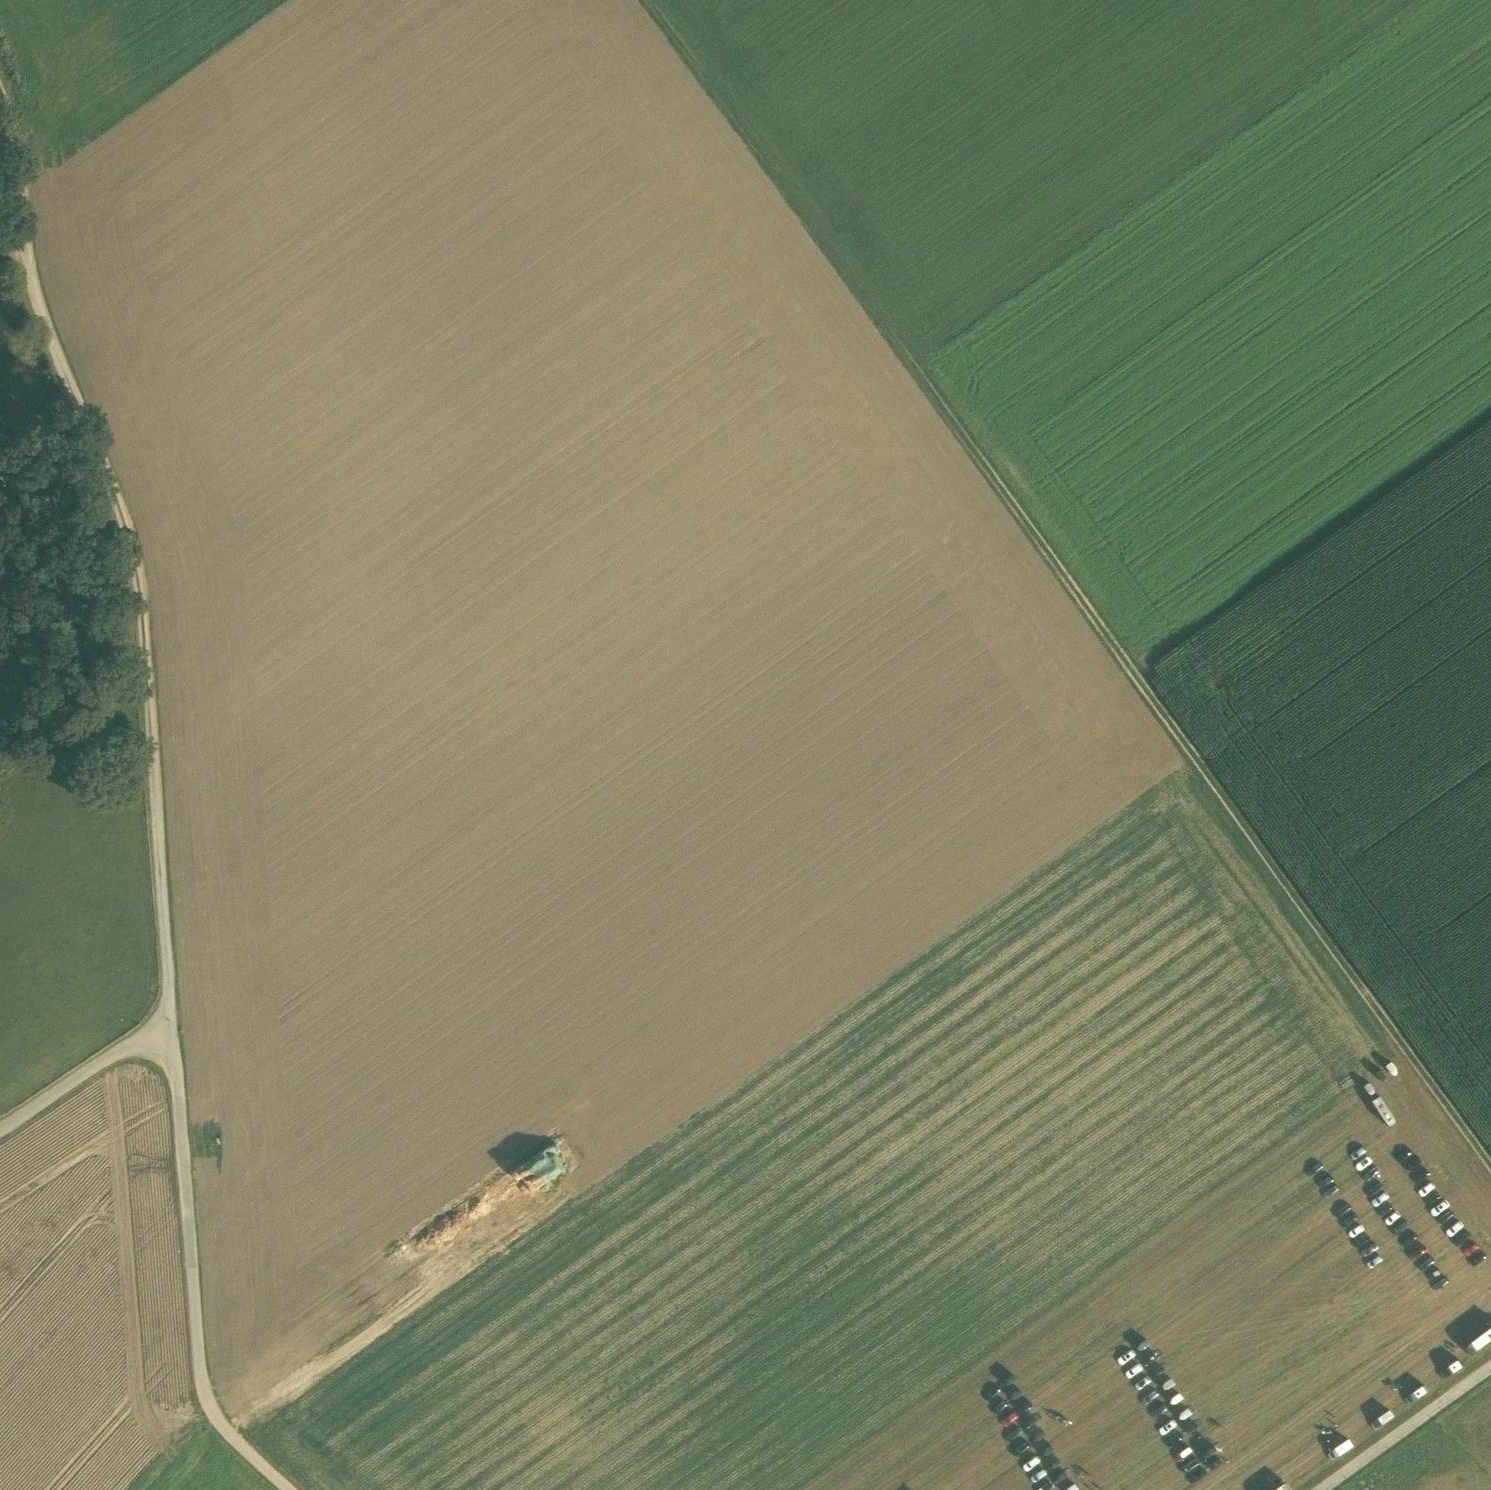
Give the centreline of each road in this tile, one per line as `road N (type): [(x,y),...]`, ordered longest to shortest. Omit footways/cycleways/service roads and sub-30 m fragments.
road 1 (track): [(647,0),(1490,1170)]
road 2 (track): [(172,1022),(142,614),(27,287),(0,105)]
road 3 (track): [(290,1489),(210,1414),(172,1022)]
road 4 (track): [(1321,1489),(1490,1367)]
road 5 (track): [(172,1022),(0,1126)]

